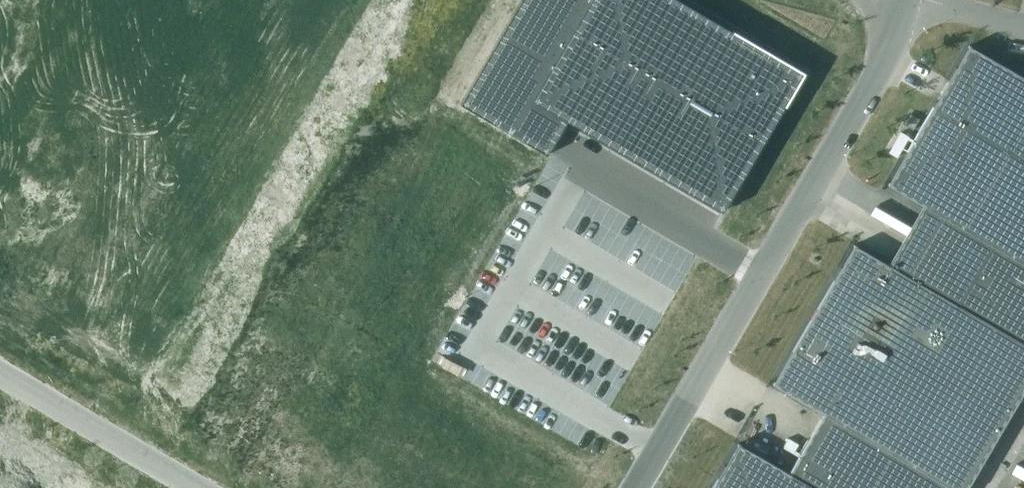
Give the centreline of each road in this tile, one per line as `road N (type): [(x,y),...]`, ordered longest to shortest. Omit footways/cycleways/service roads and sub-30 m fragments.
road 1 (unclassified): [(908,0),(881,72),(635,487)]
road 2 (unclassified): [(196,487),(0,373)]

